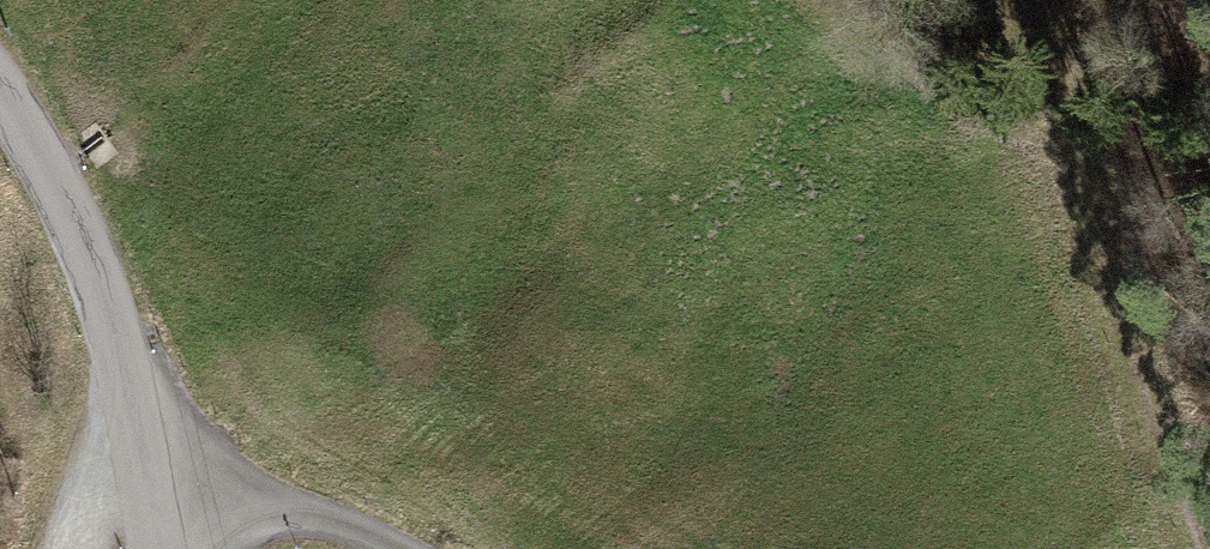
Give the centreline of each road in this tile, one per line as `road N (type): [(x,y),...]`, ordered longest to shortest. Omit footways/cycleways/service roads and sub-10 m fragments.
road 1 (tertiary): [(0,110),(101,305),(158,548)]
road 2 (track): [(1209,520),(1055,87)]
road 3 (track): [(148,516),(308,514),(399,548)]

